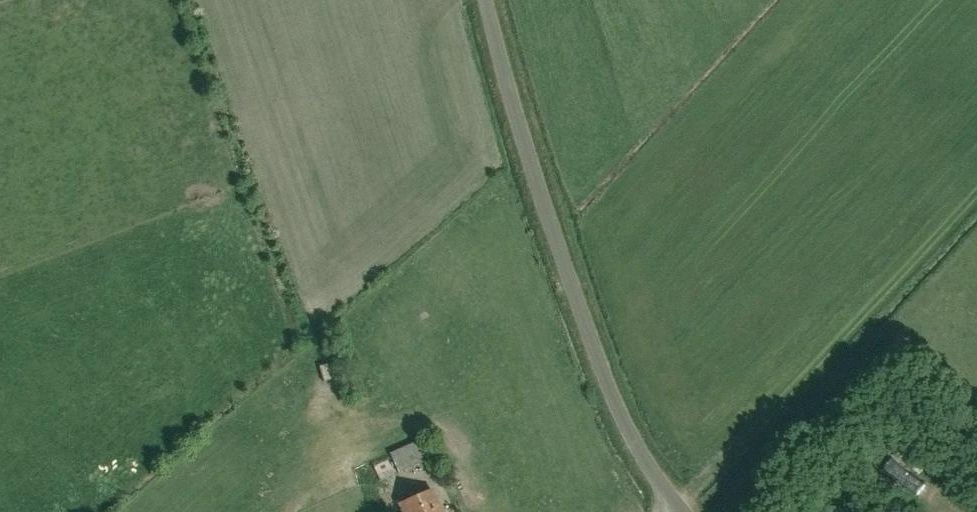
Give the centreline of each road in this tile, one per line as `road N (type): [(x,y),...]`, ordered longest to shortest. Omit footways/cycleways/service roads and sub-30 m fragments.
road 1 (unclassified): [(679,511),(599,359),(484,0)]

